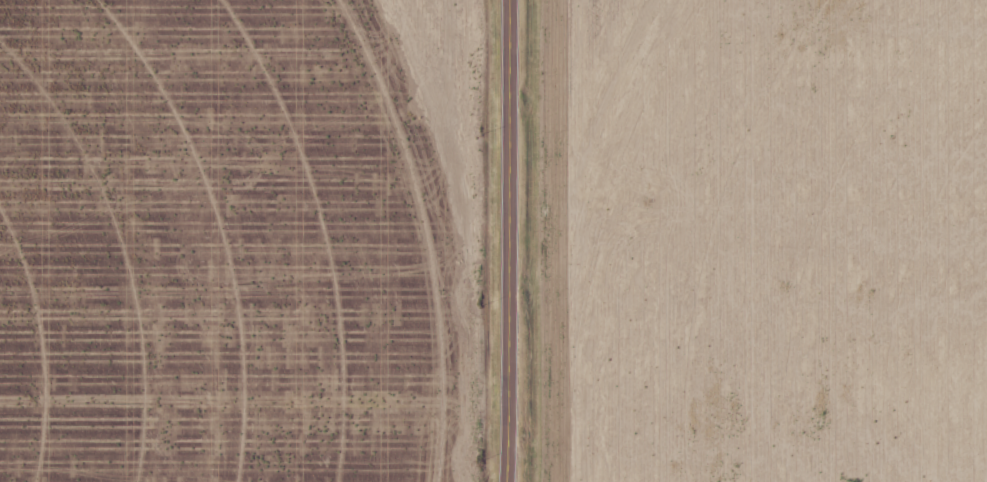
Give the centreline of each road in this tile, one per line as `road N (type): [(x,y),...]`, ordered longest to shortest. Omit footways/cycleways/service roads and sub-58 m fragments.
road 1 (tertiary): [(506,481),(507,0)]

